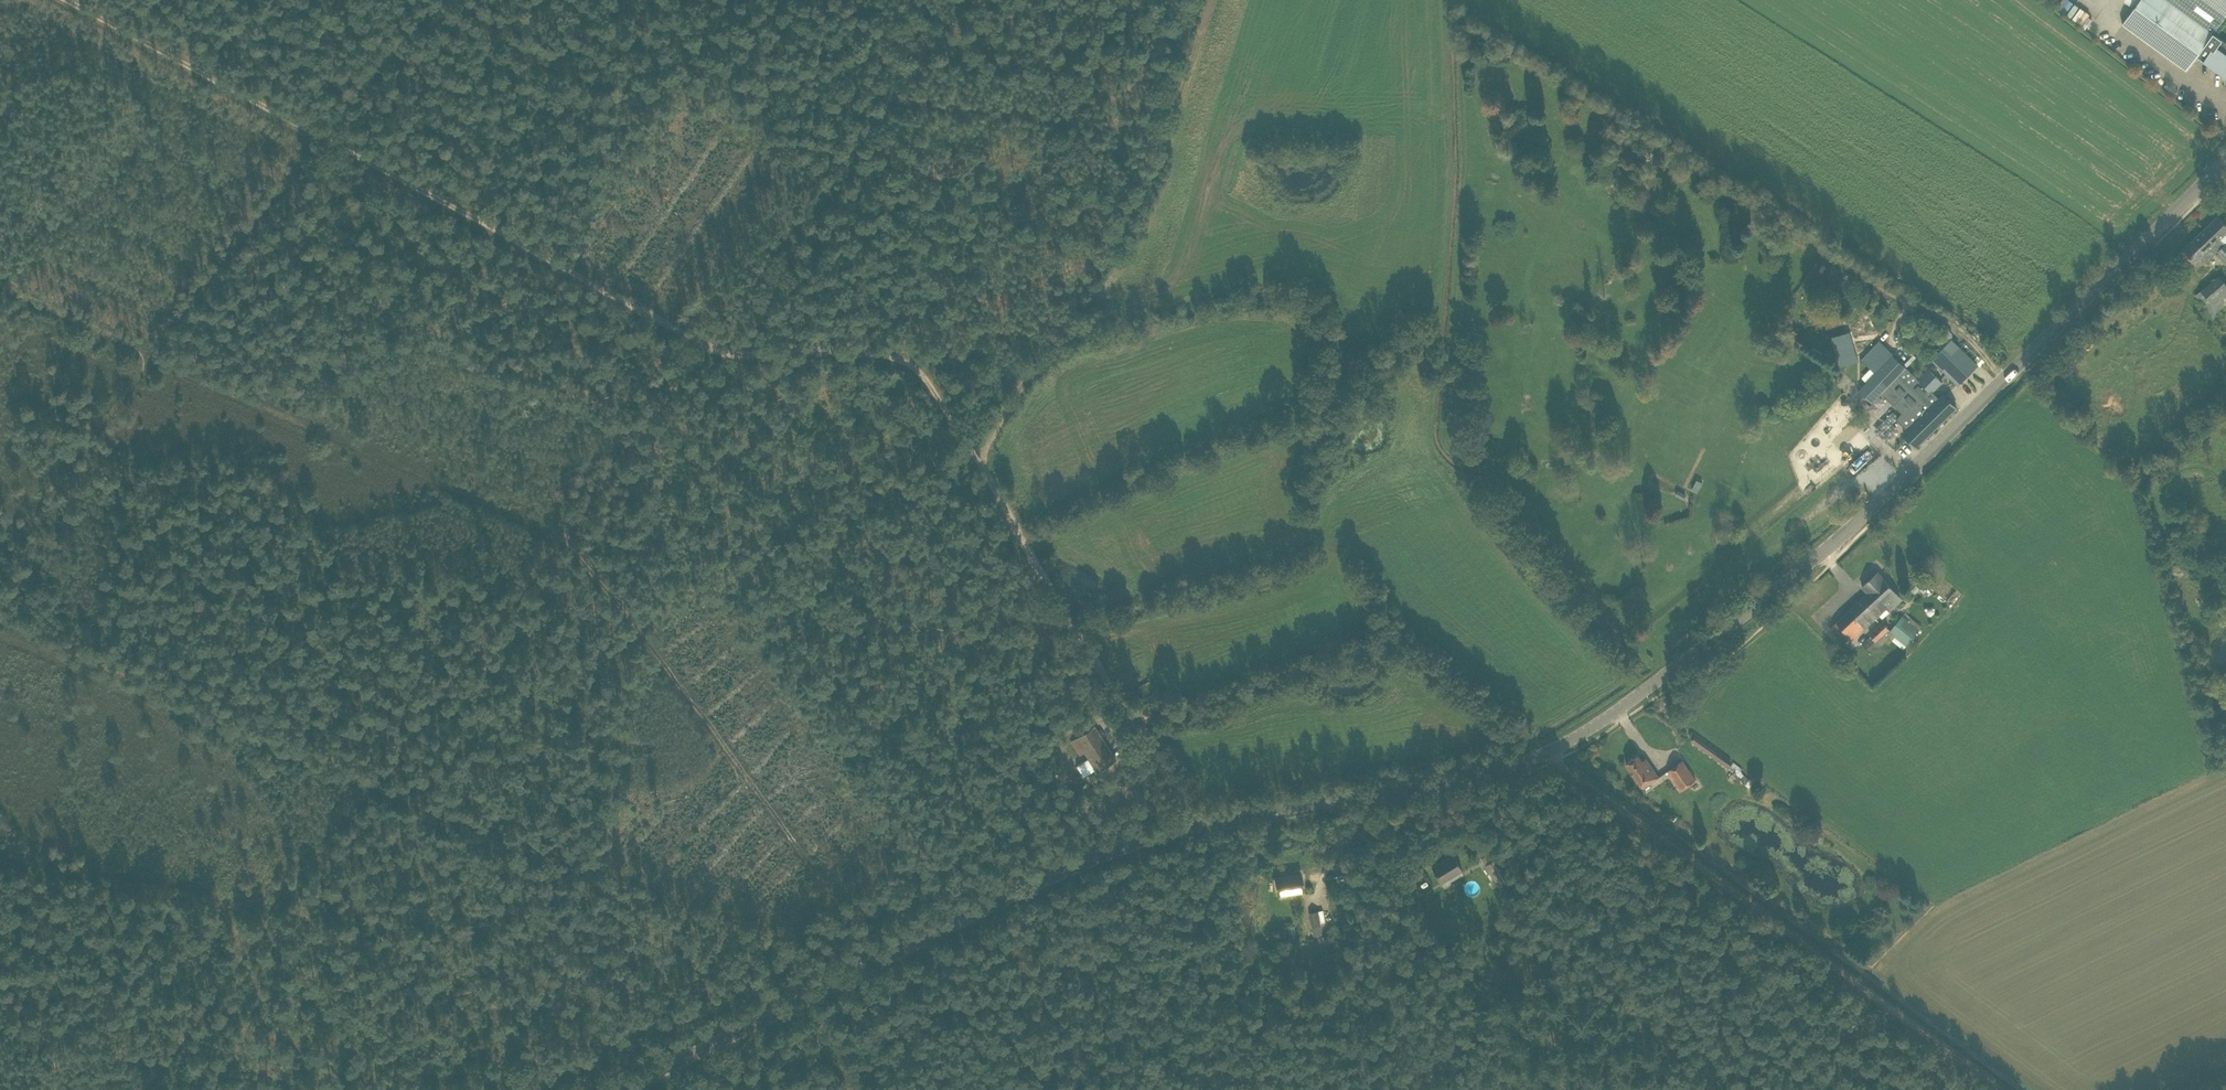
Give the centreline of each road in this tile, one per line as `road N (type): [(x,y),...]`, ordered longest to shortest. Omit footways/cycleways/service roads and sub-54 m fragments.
road 1 (secondary): [(621,1089),(1039,882),(1197,824),(1471,780),(1552,751),(1652,686),(1816,558),(2225,158)]
road 2 (track): [(63,0),(711,346)]
road 3 (track): [(727,353),(899,356),(924,377),(978,457),(1062,614),(1183,798)]
road 4 (track): [(560,537),(677,679),(895,988)]
road 5 (track): [(1999,1089),(1560,758)]
road 6 (track): [(978,457),(1131,252),(1209,0)]
road 7 (track): [(838,0),(920,46),(711,346)]
road 8 (track): [(0,634),(370,789)]
road 9 (track): [(370,789),(148,1089)]
road 10 (track): [(370,789),(560,537)]
road 11 (track): [(0,284),(139,351),(143,370),(59,482)]
road 12 (track): [(711,346),(560,537)]

